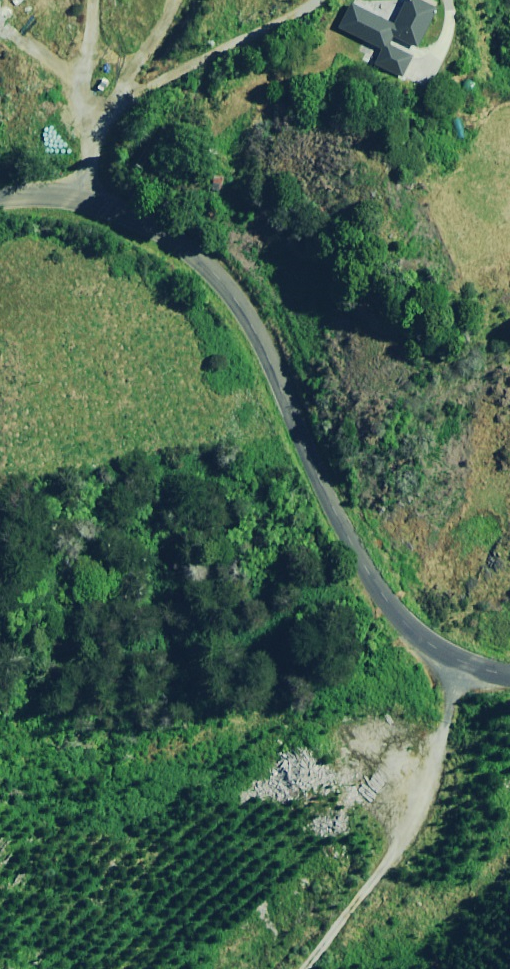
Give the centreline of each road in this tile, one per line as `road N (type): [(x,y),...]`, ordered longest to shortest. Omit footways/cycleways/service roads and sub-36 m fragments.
road 1 (tertiary): [(0,200),(69,200),(172,238),(206,263),(253,318),(356,547),(400,608),(439,642),(509,670)]
road 2 (track): [(287,968),(475,656)]
road 3 (track): [(193,60),(326,0)]

